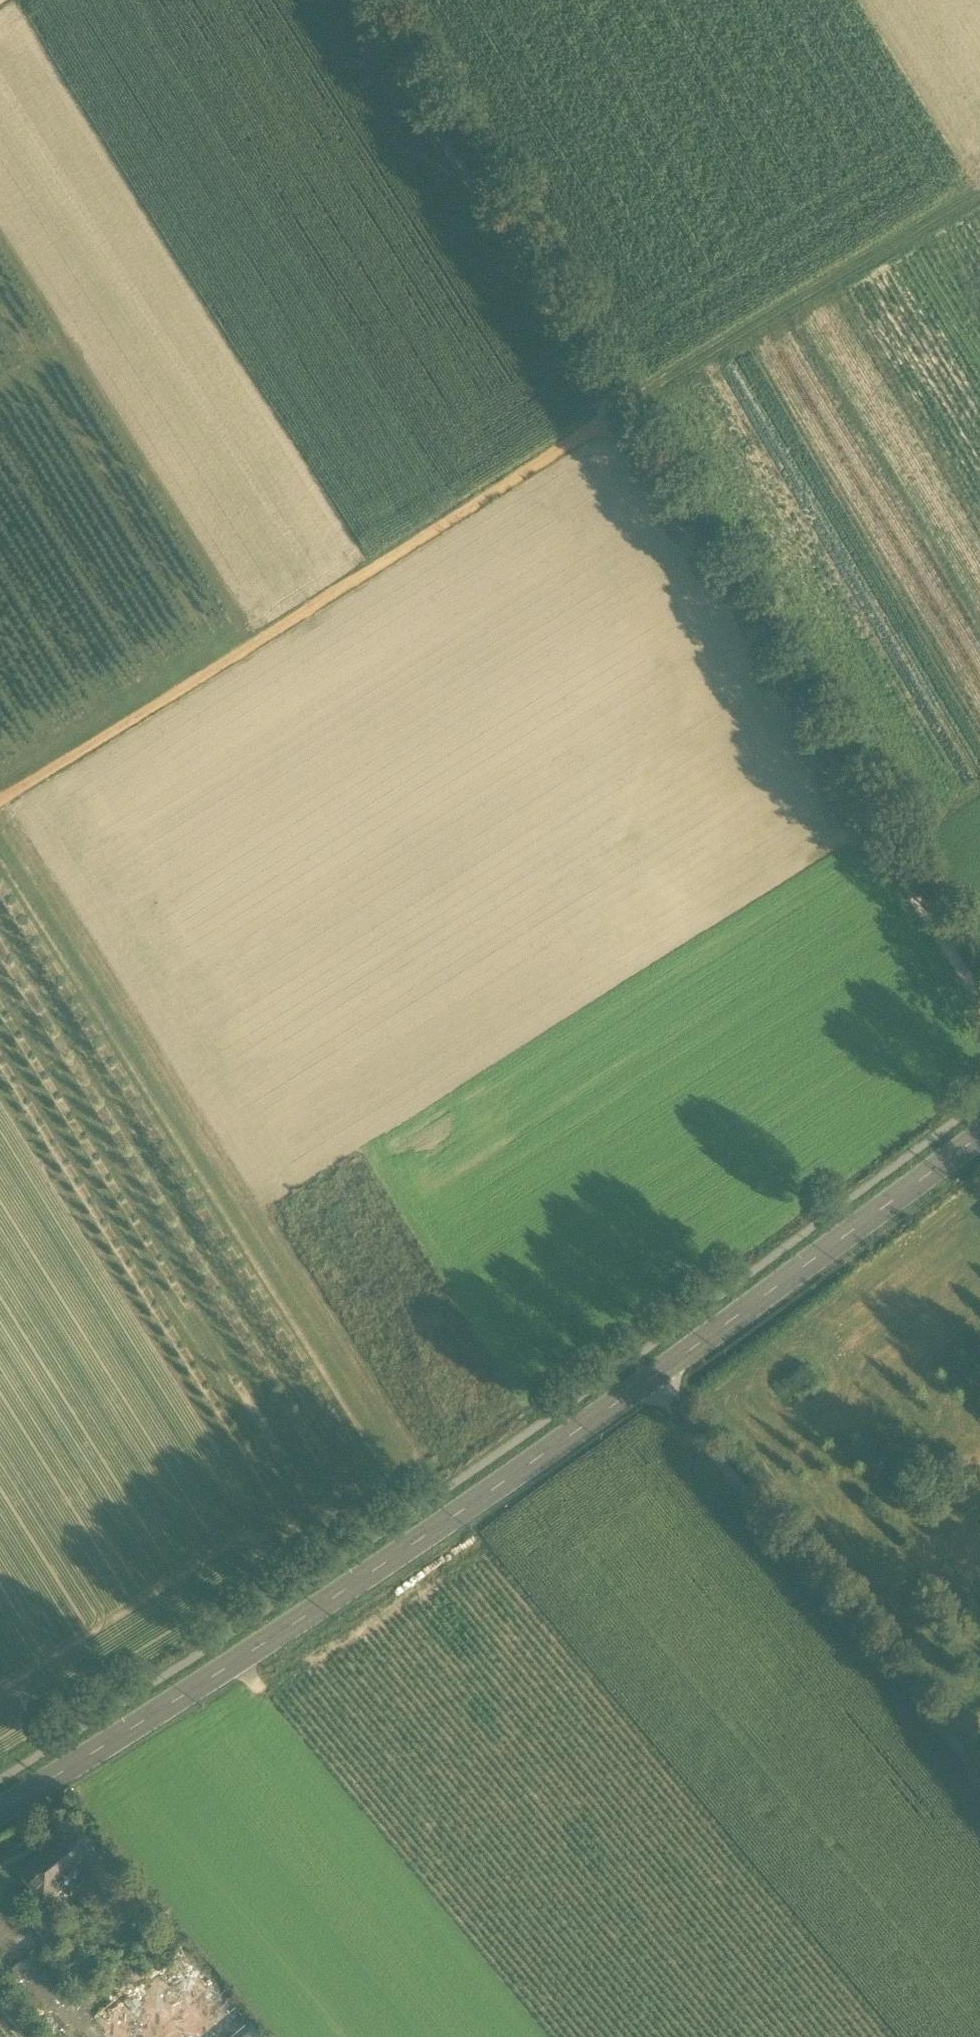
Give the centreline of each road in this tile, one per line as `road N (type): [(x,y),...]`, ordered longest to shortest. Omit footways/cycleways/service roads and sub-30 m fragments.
road 1 (tertiary): [(0,1811),(465,1509),(979,1136)]
road 2 (track): [(351,0),(979,995)]
road 3 (track): [(0,801),(615,415)]
road 4 (track): [(979,1776),(649,1380)]
road 5 (track): [(979,186),(615,415)]

